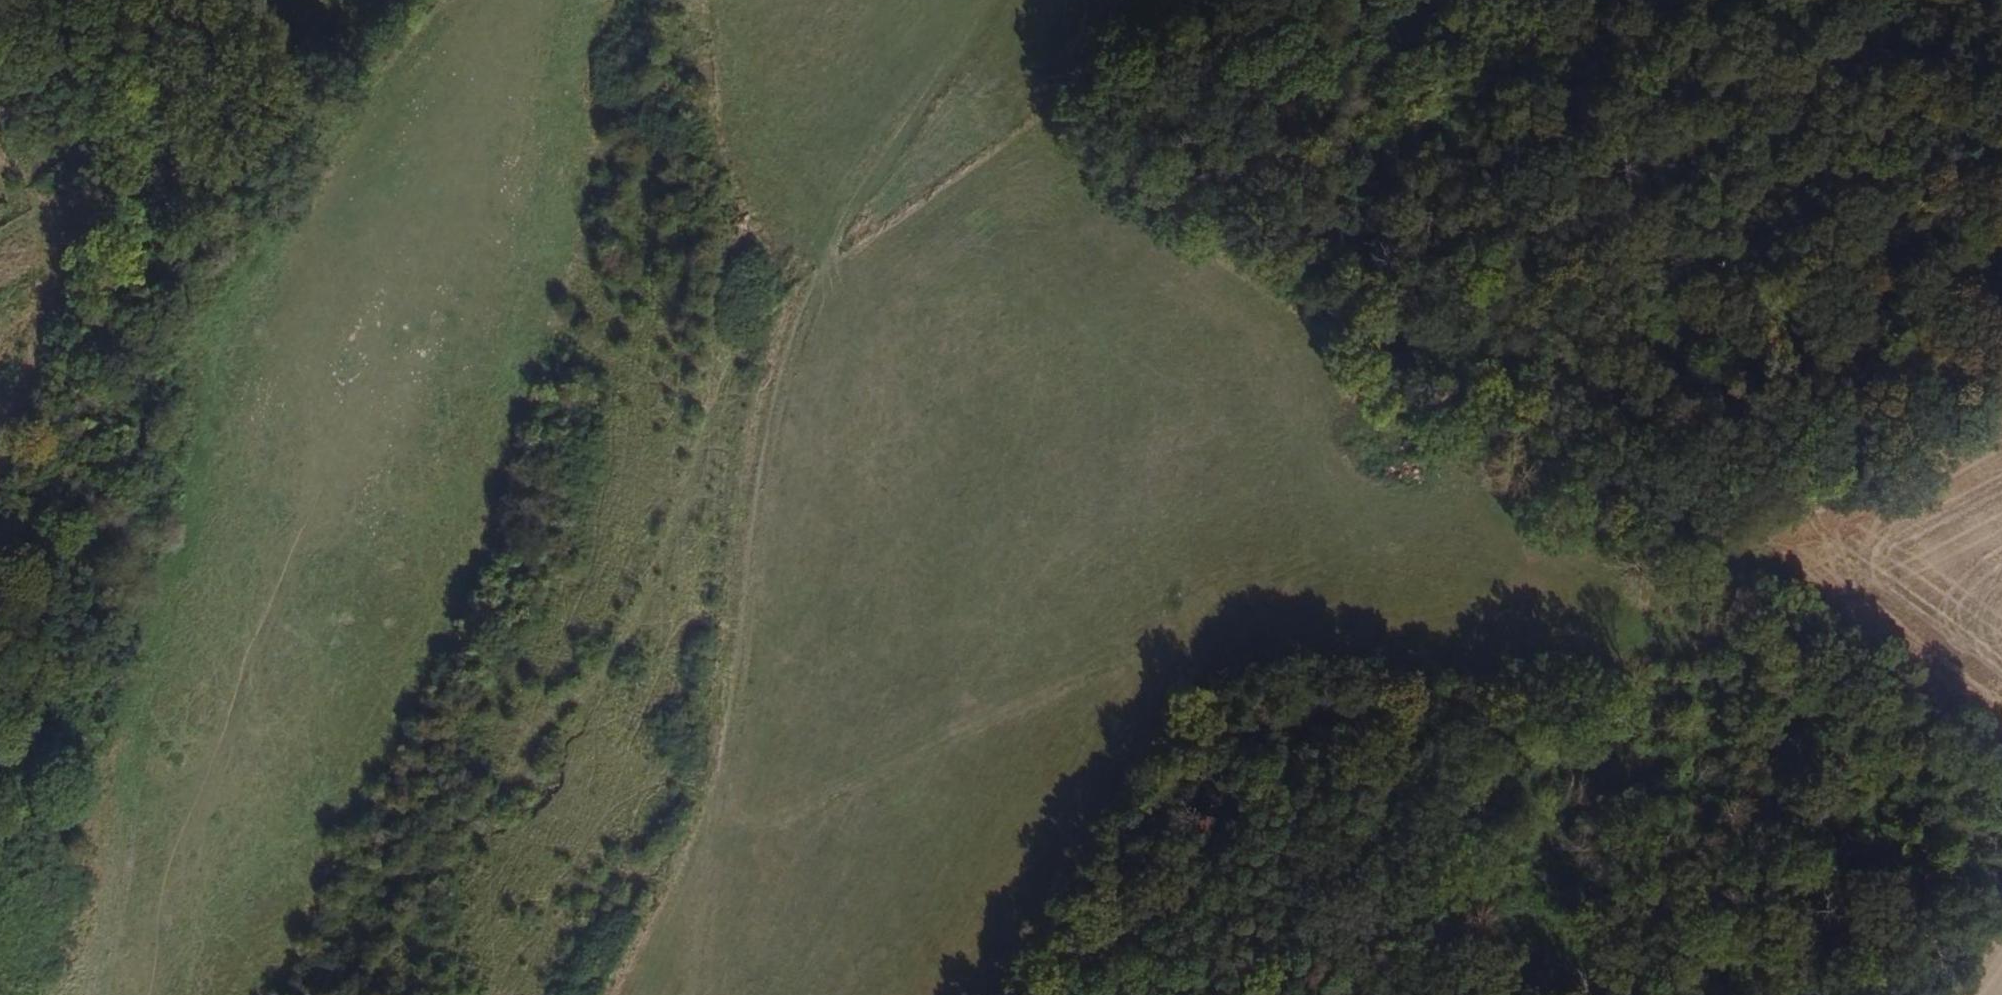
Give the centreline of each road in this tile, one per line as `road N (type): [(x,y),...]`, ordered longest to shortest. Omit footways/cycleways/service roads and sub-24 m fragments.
road 1 (track): [(0,855),(110,459),(198,275),(74,75),(43,0)]
road 2 (track): [(1824,643),(2001,766)]

